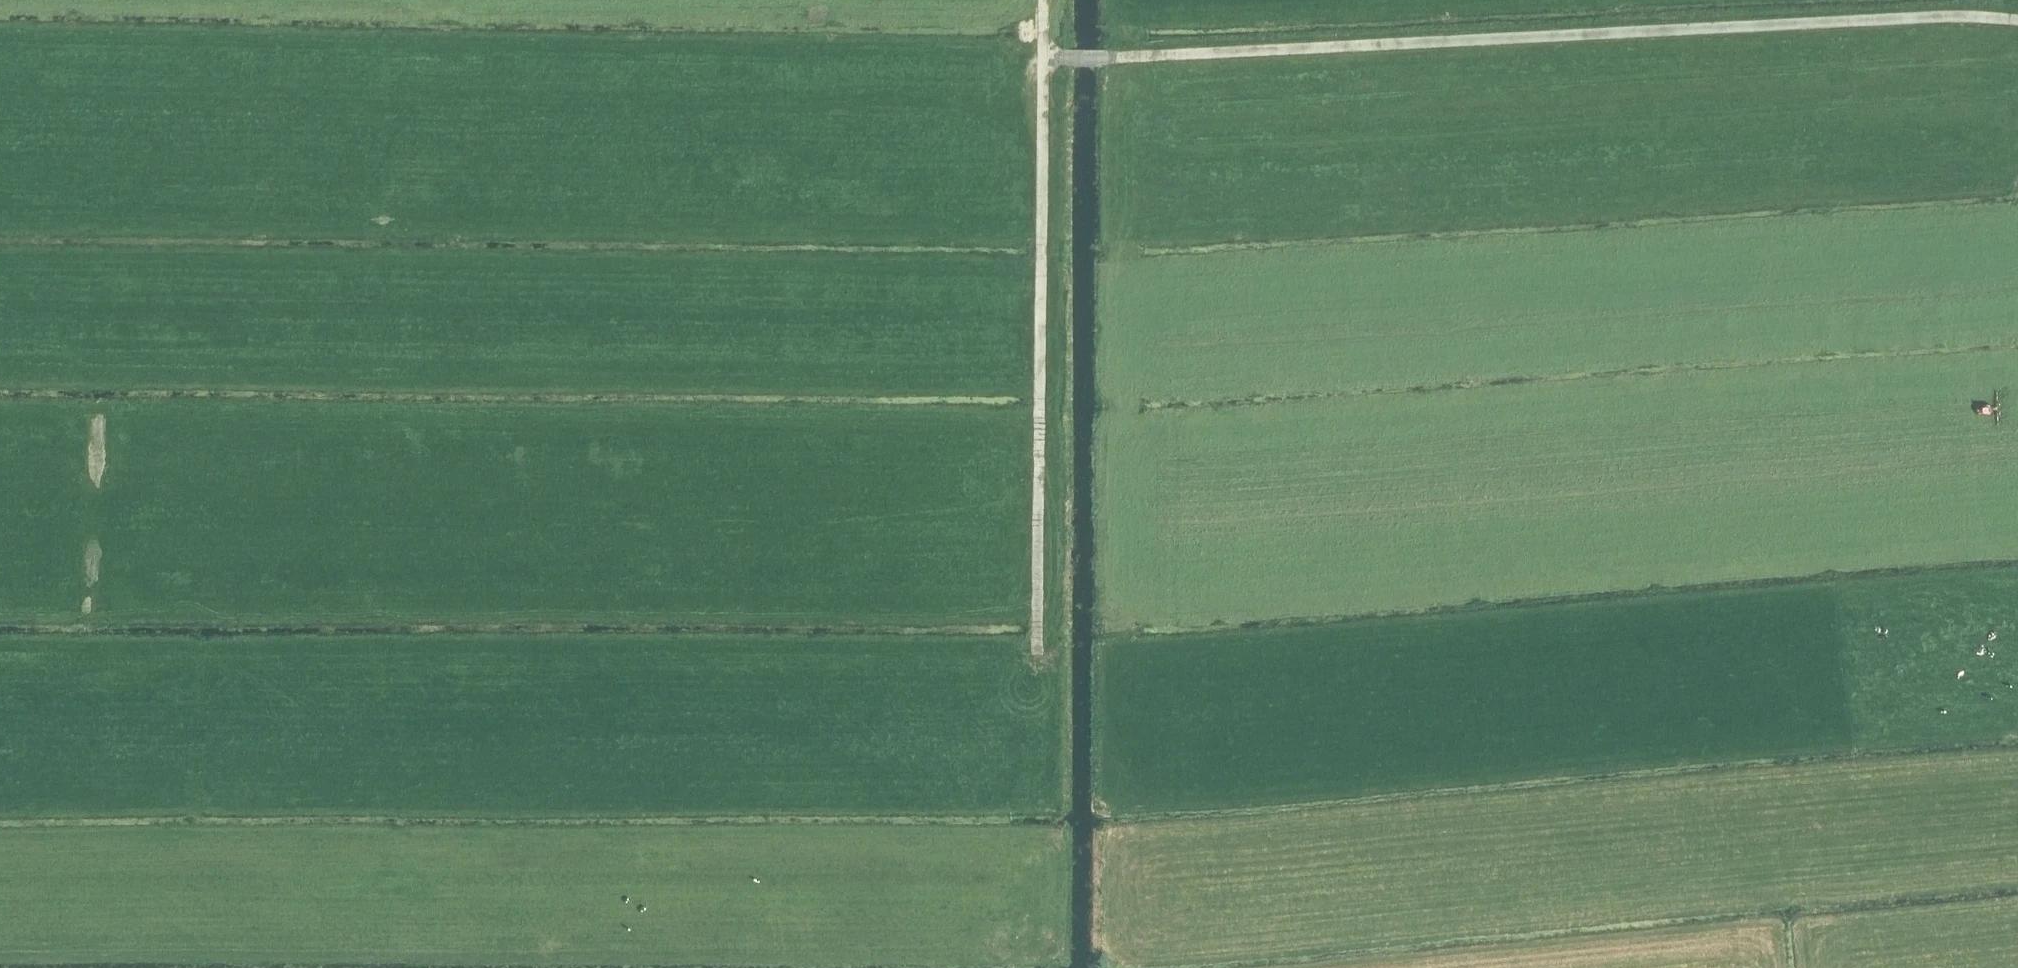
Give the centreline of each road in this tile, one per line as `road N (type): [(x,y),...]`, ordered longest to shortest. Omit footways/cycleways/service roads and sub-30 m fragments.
road 1 (track): [(1046,56),(858,100),(0,200)]
road 2 (track): [(2017,19),(1046,56)]
road 3 (track): [(1046,56),(1038,654)]

